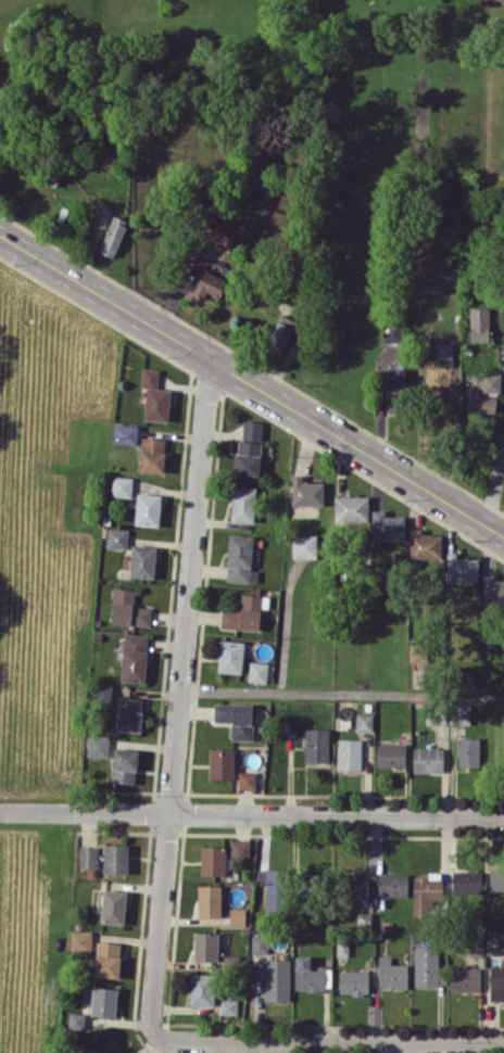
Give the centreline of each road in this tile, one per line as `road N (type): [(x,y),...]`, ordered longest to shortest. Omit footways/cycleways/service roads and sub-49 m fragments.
road 1 (residential): [(209,358),(149,1020),(159,1036)]
road 2 (tertiary): [(0,235),(503,535)]
road 3 (residential): [(0,810),(503,816)]
road 4 (residential): [(159,1036),(503,1043)]

